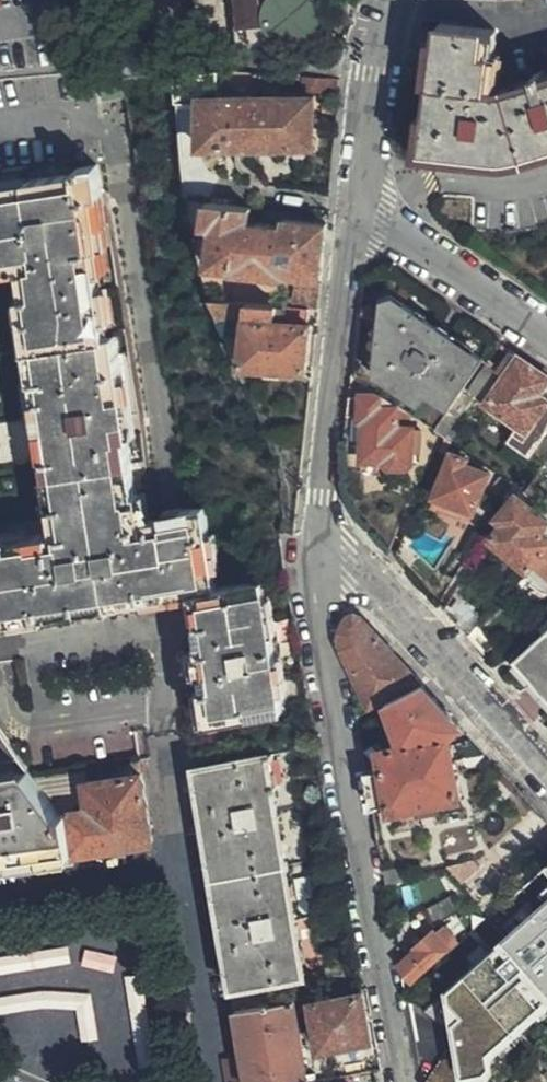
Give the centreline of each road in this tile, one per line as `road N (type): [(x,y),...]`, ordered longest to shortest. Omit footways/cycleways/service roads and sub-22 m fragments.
road 1 (residential): [(402,1081),(321,621),(318,540)]
road 2 (residential): [(318,540),(546,781)]
road 3 (residential): [(318,540),(354,211)]
road 4 (residential): [(354,211),(385,219),(546,334)]
road 5 (residential): [(354,211),(401,0)]
road 6 (residential): [(163,662),(184,872)]
road 7 (residential): [(184,872),(209,1081)]
road 8 (residential): [(0,892),(184,872)]

